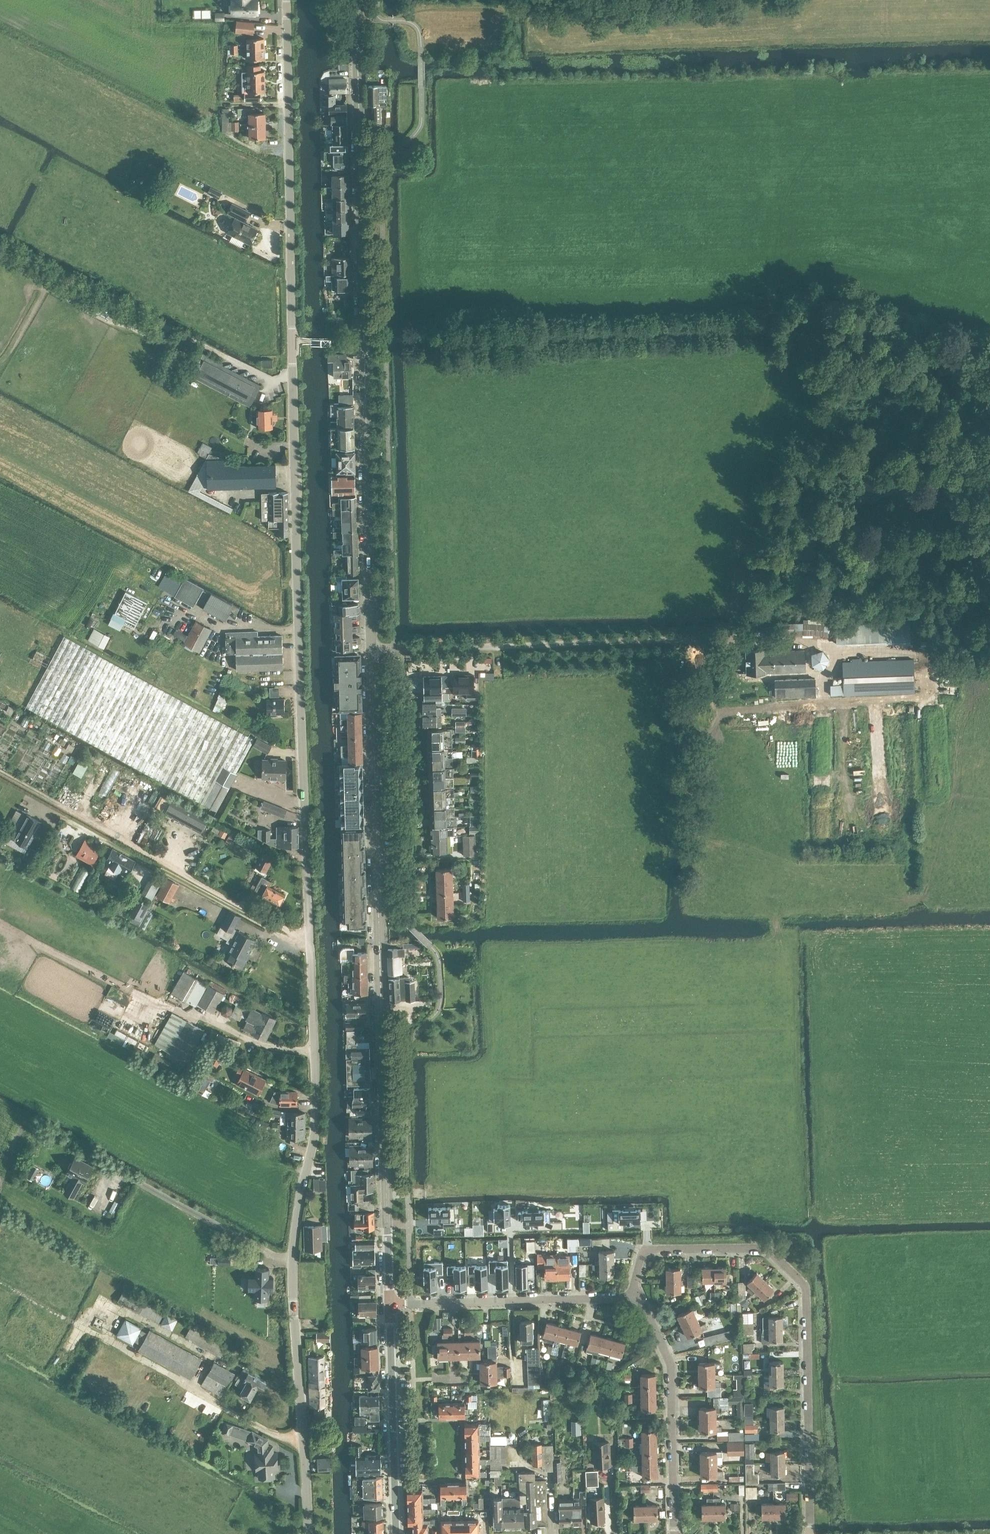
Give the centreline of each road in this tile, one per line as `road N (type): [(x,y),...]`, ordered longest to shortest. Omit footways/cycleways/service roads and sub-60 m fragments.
road 1 (unclassified): [(307,1533),(294,1242),(314,1127),(315,1050),(286,0)]
road 2 (secondary): [(392,1305),(364,340)]
road 3 (track): [(396,651),(806,644),(845,654),(989,664)]
road 4 (residential): [(811,1533),(804,1284),(768,1250),(651,1250),(632,1296)]
road 5 (unclassified): [(386,340),(769,329)]
road 6 (track): [(0,363),(53,279),(67,275),(274,381),(294,382)]
road 7 (track): [(0,772),(310,941)]
road 8 (secondary): [(364,340),(356,0)]
road 9 (track): [(0,444),(243,582),(297,583)]
road 10 (track): [(0,1388),(231,1533)]
road 11 (residential): [(632,1296),(672,1365),(675,1533)]
road 12 (secondary): [(397,1533),(392,1305)]
road 13 (residential): [(411,1304),(632,1296)]
road 14 (track): [(830,354),(904,413),(938,428),(965,427)]
road 15 (track): [(0,925),(133,992)]

